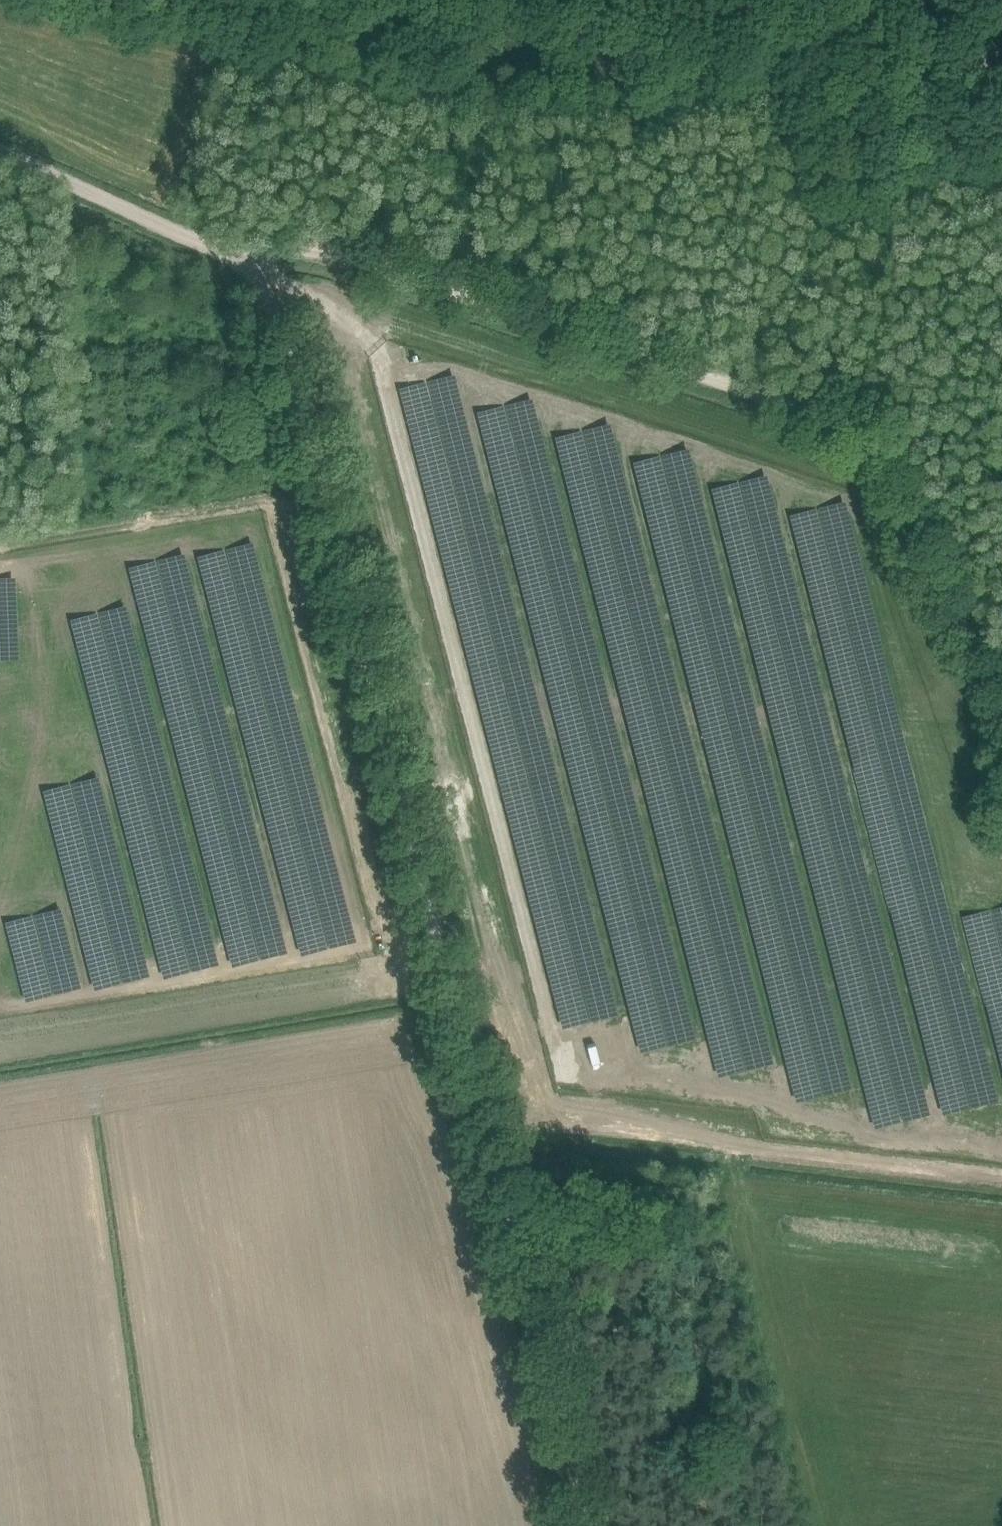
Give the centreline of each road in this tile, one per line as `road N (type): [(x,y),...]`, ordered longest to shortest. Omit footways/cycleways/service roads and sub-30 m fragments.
road 1 (unclassified): [(1001,48),(730,0)]

